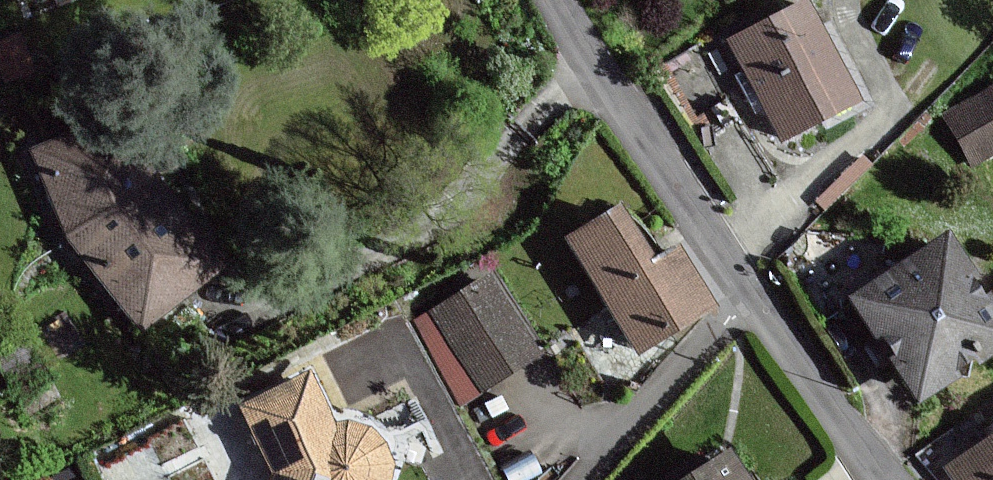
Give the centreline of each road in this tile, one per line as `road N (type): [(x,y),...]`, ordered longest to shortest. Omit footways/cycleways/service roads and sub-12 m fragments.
road 1 (residential): [(556,0),(648,154),(883,479)]
road 2 (track): [(712,245),(878,120),(883,95),(847,0)]

